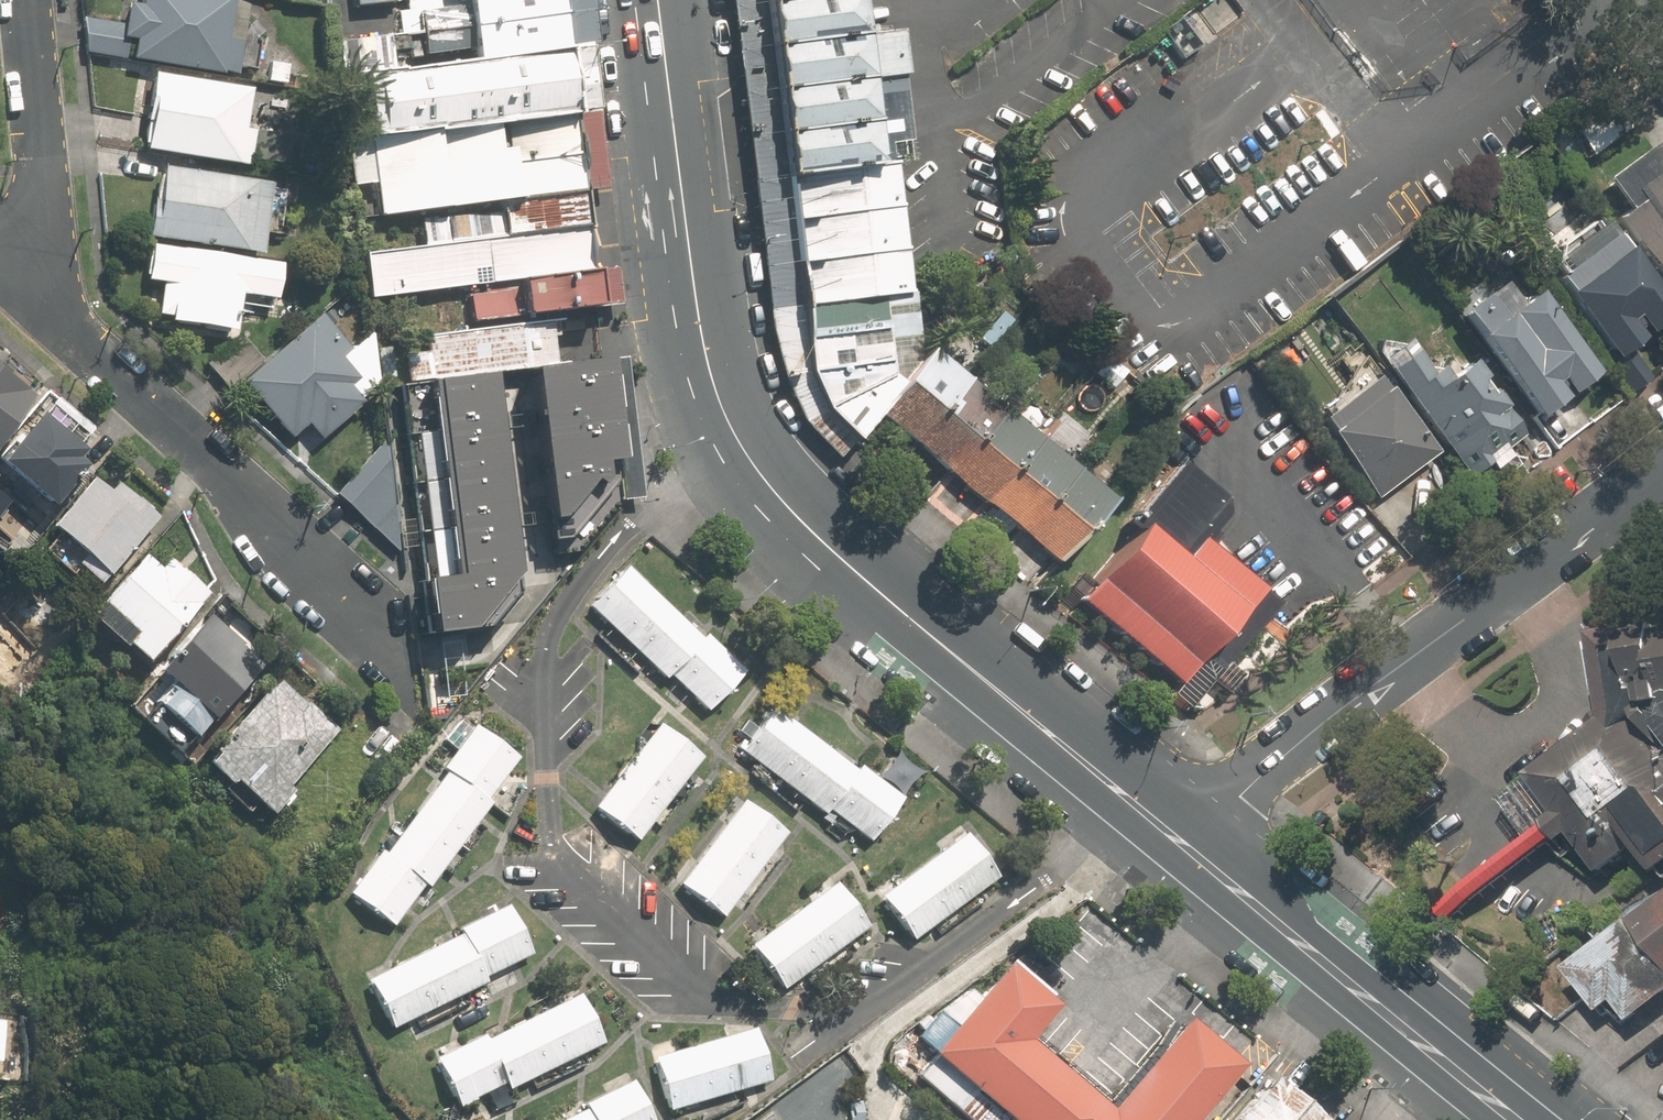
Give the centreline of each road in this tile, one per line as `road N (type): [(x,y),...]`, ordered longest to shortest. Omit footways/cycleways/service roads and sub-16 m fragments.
road 1 (primary): [(658,0),(705,354),(734,432),(827,545),(1176,836)]
road 2 (tertiary): [(1176,836),(1662,469)]
road 3 (residential): [(49,267),(51,315),(77,346),(222,472),(276,539),(397,650)]
road 4 (primary): [(1176,836),(1515,1119)]
road 5 (residential): [(27,0),(49,267)]

